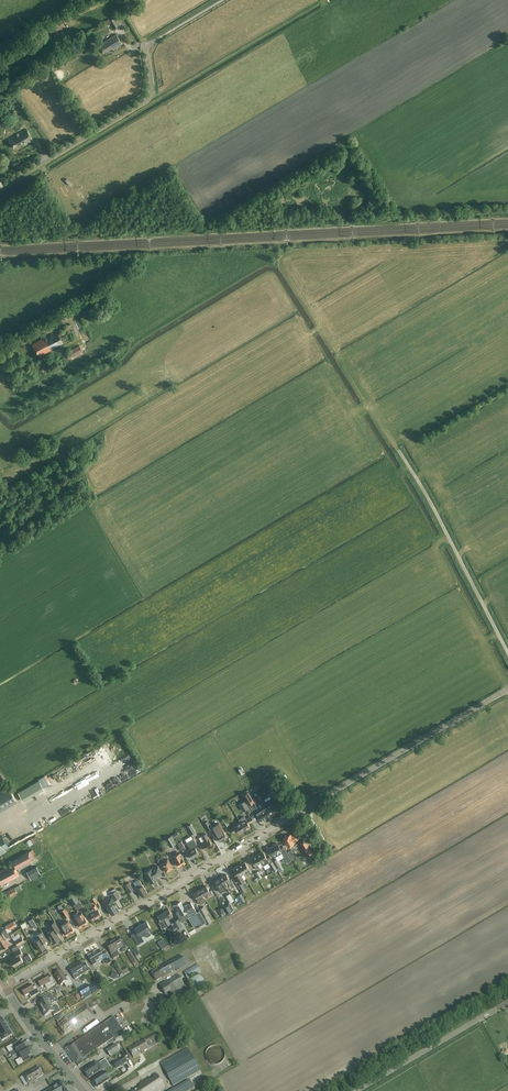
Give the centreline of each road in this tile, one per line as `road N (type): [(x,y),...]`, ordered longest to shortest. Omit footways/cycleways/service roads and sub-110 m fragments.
road 1 (tertiary): [(507,690),(5,986)]
road 2 (unclassified): [(0,189),(146,102),(147,50),(155,40)]
road 3 (track): [(507,652),(399,450)]
road 4 (unclassified): [(357,1090),(497,1009)]
road 5 (tertiary): [(84,1090),(5,986)]

